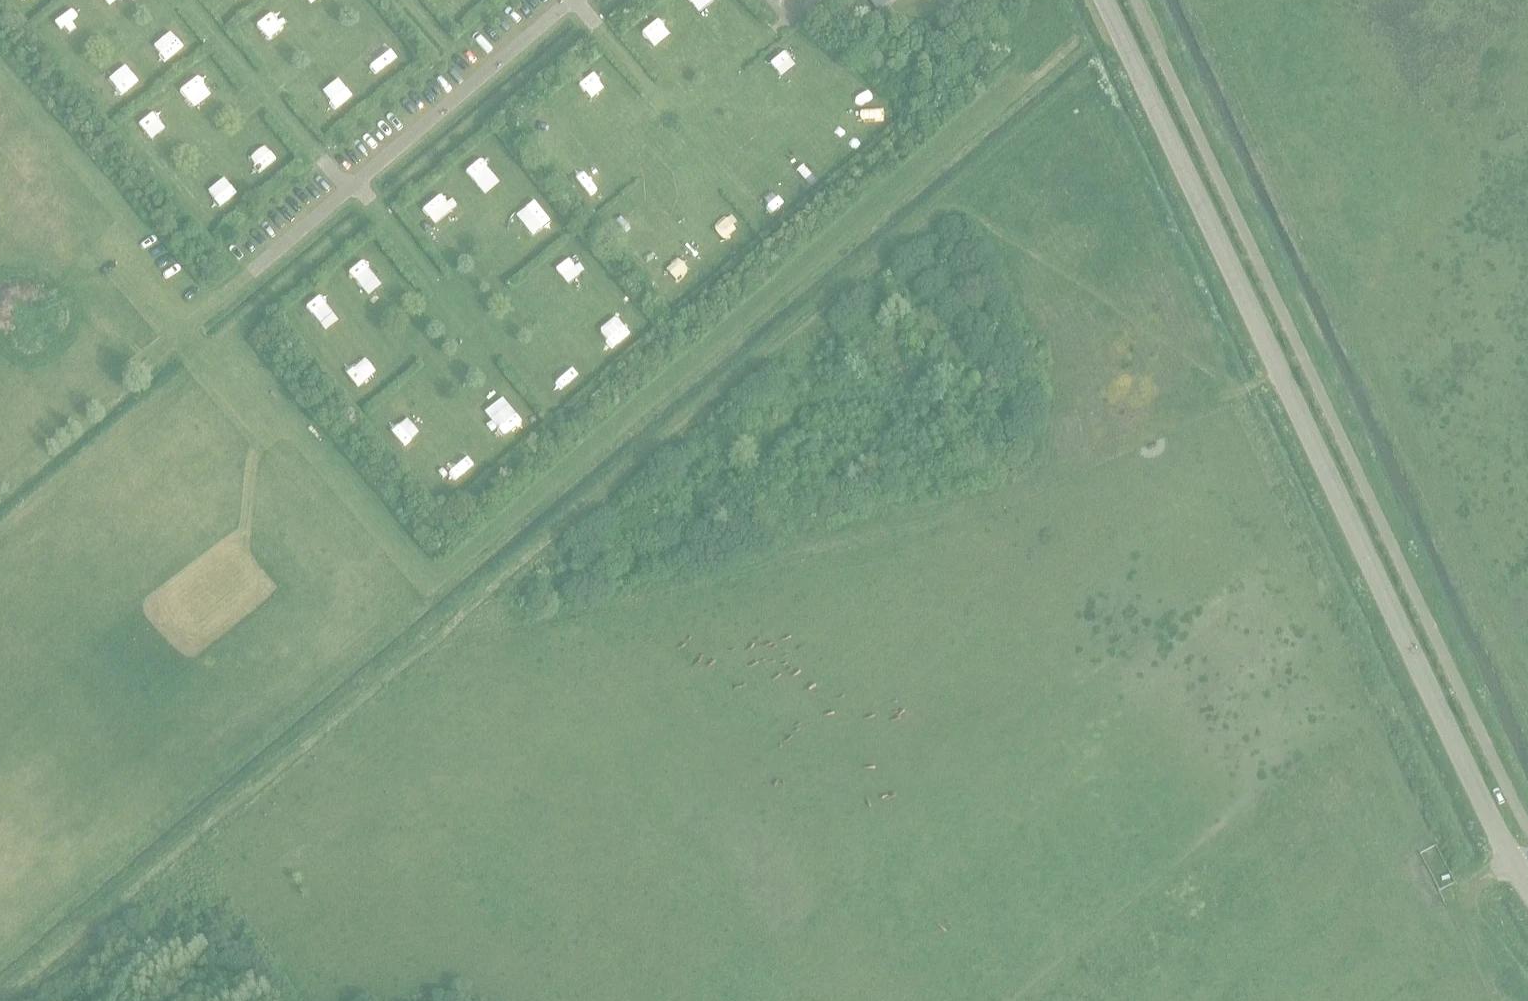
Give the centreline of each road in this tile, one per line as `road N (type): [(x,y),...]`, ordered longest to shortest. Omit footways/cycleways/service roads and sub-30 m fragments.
road 1 (unclassified): [(1527,881),(1102,0)]

